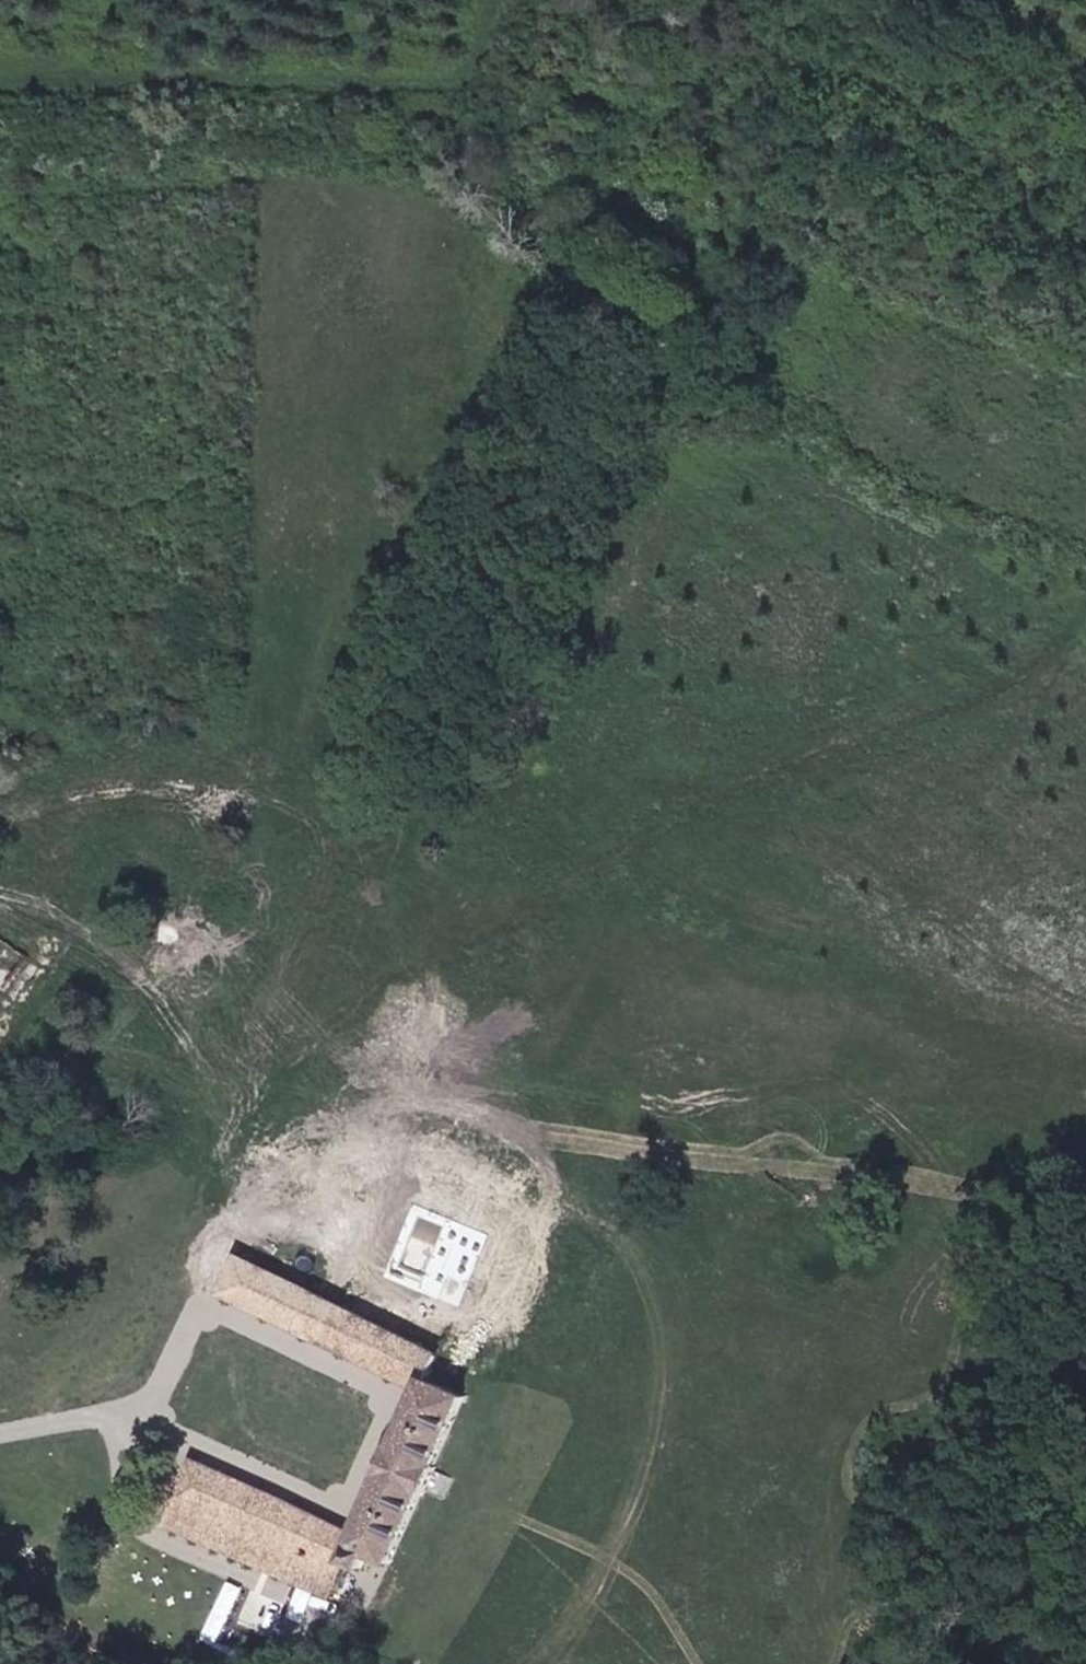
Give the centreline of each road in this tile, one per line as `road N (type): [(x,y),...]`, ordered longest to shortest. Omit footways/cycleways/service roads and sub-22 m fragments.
road 1 (track): [(0,1435),(107,1415),(154,1386),(188,1347),(218,1333),(266,1342),(326,1372),(363,1396),(370,1423),(363,1461),(346,1477),(308,1479),(162,1413)]

